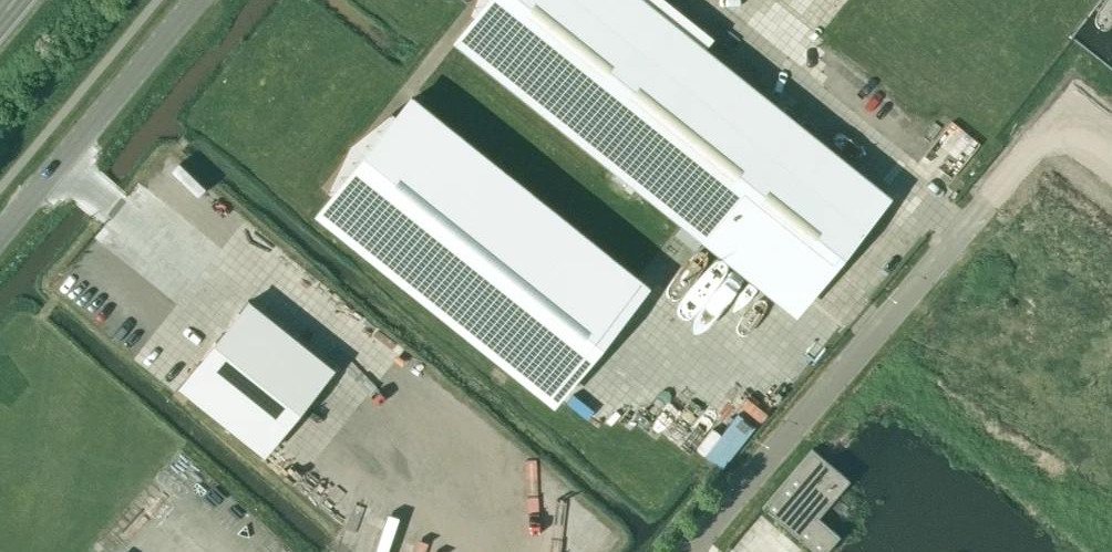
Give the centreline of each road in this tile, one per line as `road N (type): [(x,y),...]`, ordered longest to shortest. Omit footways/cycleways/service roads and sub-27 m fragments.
road 1 (unclassified): [(690,551),(979,211)]
road 2 (unclassified): [(195,0),(0,231)]

